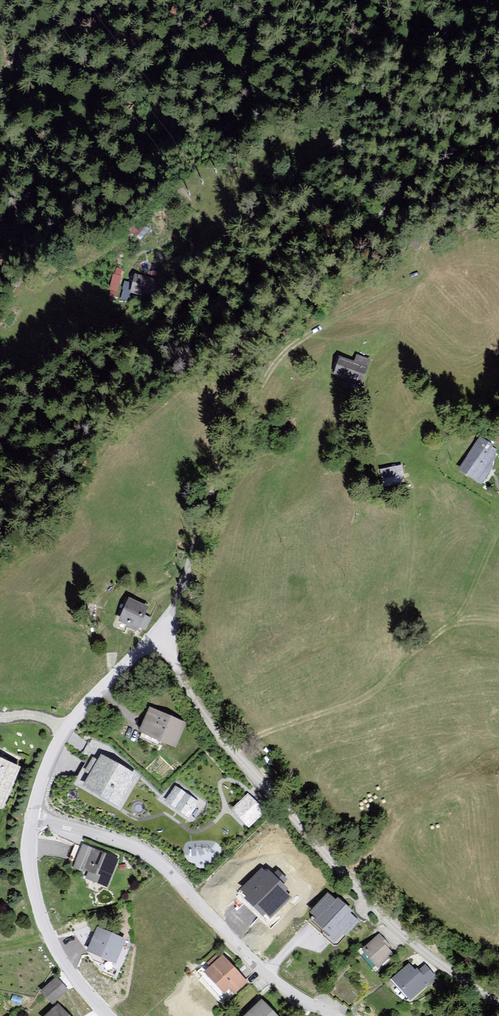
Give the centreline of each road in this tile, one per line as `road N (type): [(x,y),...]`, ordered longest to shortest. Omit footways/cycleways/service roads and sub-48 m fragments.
road 1 (track): [(498,1002),(391,929),(201,716),(160,635)]
road 2 (track): [(234,419),(241,352),(437,162),(479,145),(498,148)]
road 3 (residential): [(31,814),(150,855),(265,974),(328,1015)]
road 4 (track): [(437,162),(399,148),(325,166),(308,162),(314,142),(374,67)]
road 5 (residential): [(31,814),(63,730),(160,635)]
road 6 (residential): [(110,1015),(46,935),(32,891),(31,814)]
road 7 (track): [(234,419),(290,346),(378,296)]

